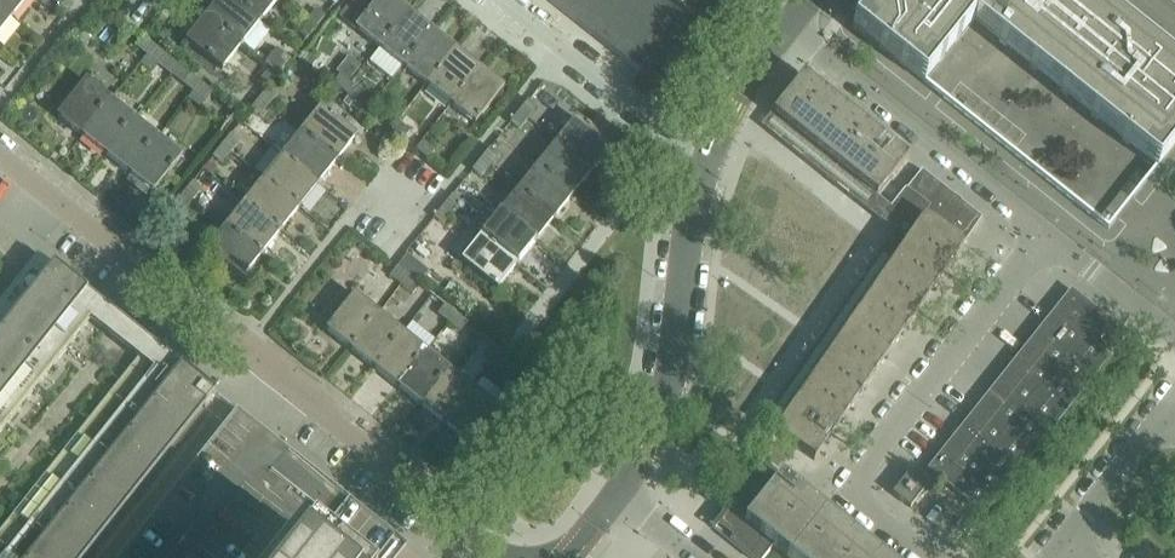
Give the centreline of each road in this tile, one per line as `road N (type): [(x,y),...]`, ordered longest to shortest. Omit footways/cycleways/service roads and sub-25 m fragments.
road 1 (residential): [(502,557),(0,159)]
road 2 (residential): [(927,557),(844,491),(1047,237)]
road 3 (residential): [(620,492),(661,407),(706,156)]
road 4 (residential): [(783,24),(1047,237)]
road 5 (residential): [(706,156),(659,133),(494,0)]
road 6 (residential): [(1174,340),(1047,237)]
road 7 (residential): [(1064,543),(1163,418)]
road 8 (residential): [(706,156),(728,105),(783,24)]

